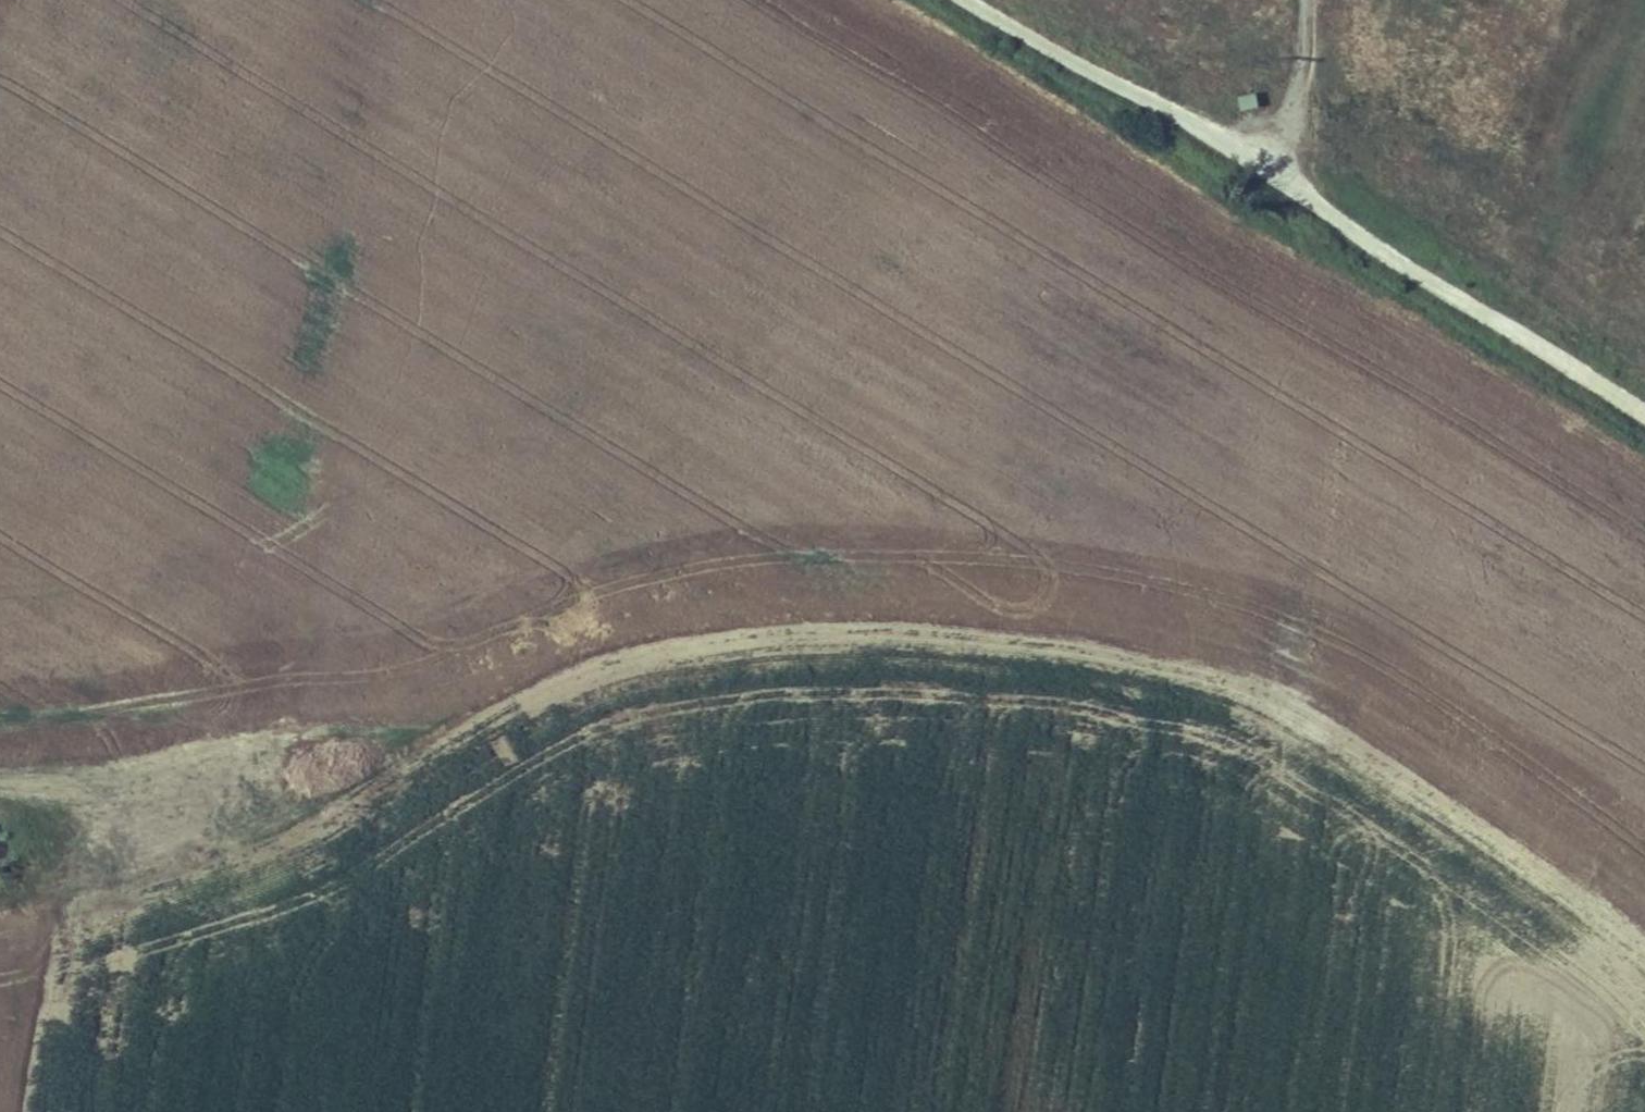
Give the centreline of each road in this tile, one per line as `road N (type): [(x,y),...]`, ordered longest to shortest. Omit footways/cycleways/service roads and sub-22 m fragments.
road 1 (unclassified): [(972,0),(1192,127),(1644,414)]

